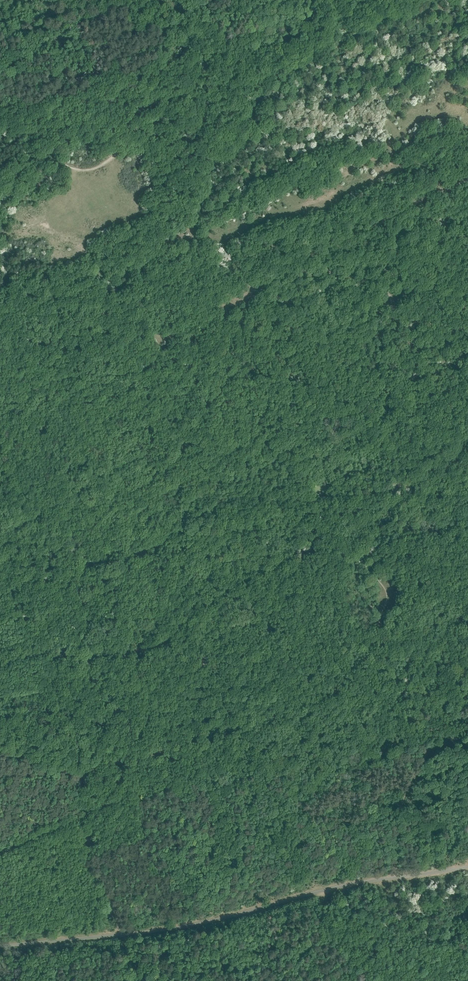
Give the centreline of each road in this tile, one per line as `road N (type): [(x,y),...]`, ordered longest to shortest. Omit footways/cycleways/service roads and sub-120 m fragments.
road 1 (unclassified): [(0,949),(177,932),(401,878),(467,870)]

